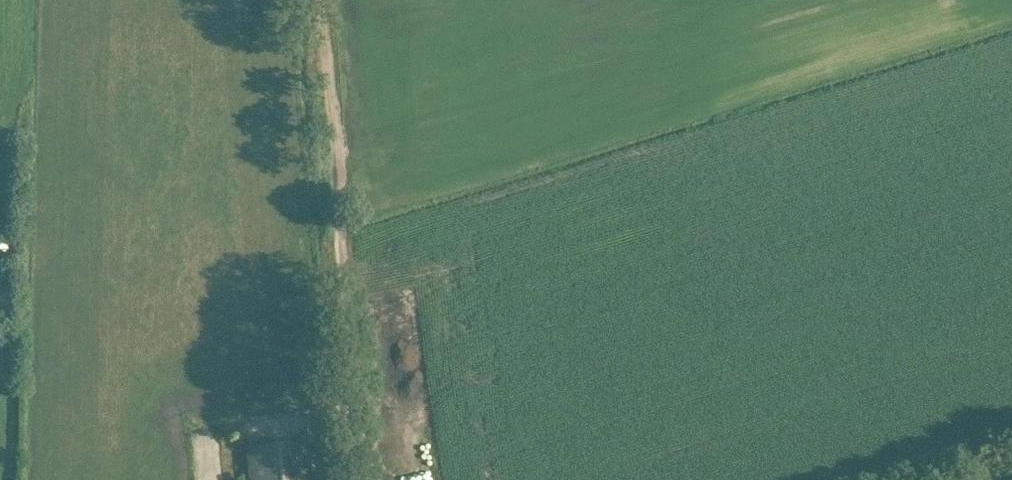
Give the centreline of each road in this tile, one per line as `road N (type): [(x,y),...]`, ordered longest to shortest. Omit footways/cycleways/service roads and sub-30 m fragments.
road 1 (track): [(322,0),(370,479)]

